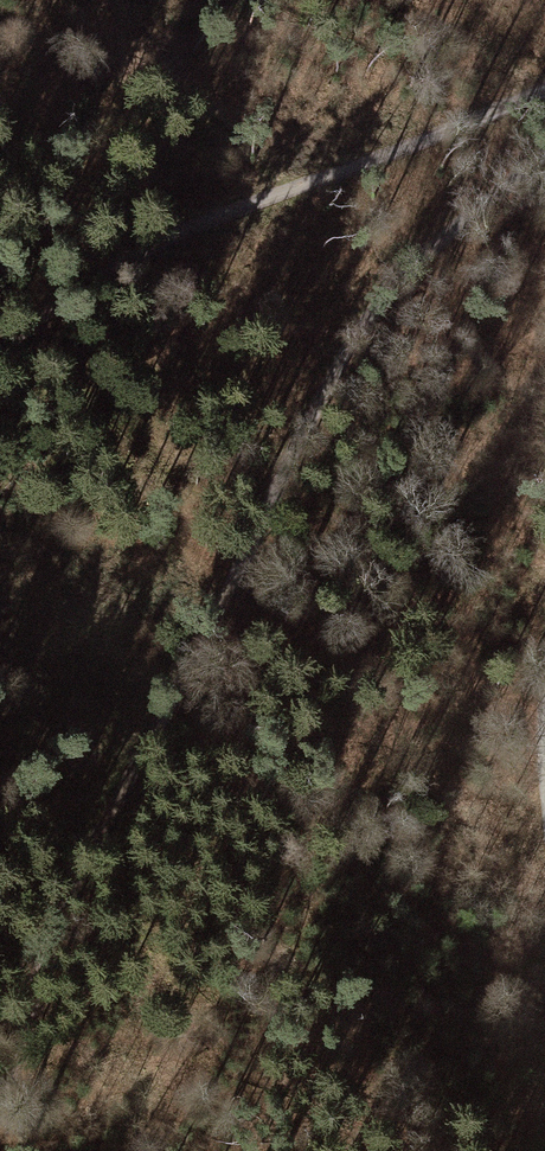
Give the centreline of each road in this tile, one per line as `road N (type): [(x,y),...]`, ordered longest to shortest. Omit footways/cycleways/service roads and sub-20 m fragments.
road 1 (track): [(0,1087),(52,928),(362,316),(544,154)]
road 2 (track): [(0,357),(177,236),(544,91)]

